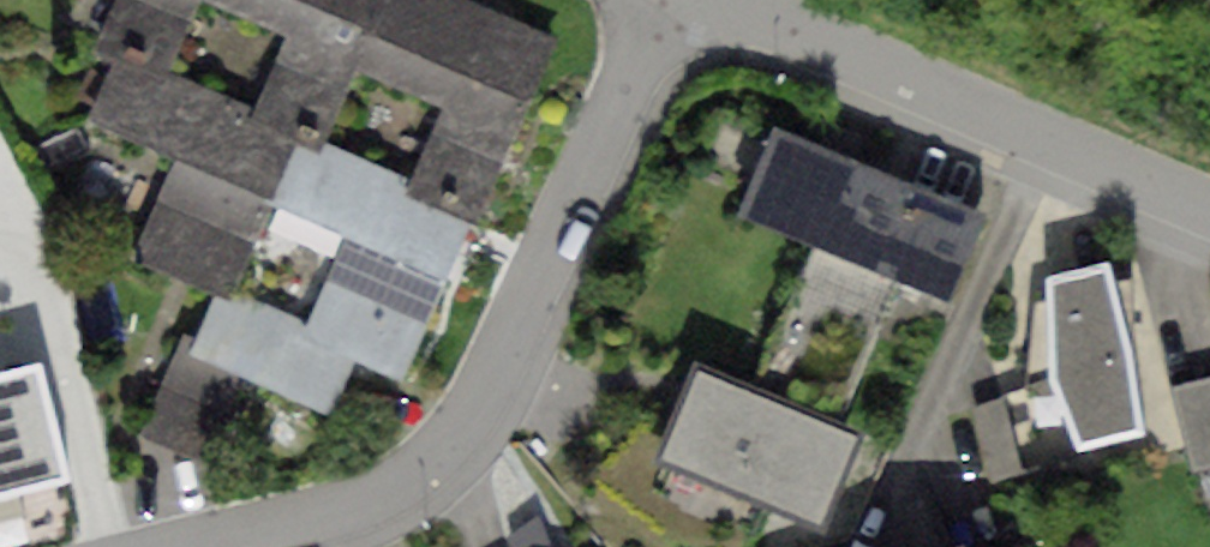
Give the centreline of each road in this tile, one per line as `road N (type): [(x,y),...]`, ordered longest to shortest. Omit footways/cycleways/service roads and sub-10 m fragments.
road 1 (residential): [(235,546),(397,506),(444,474),(472,434),(668,0)]
road 2 (residential): [(1209,212),(704,0)]

